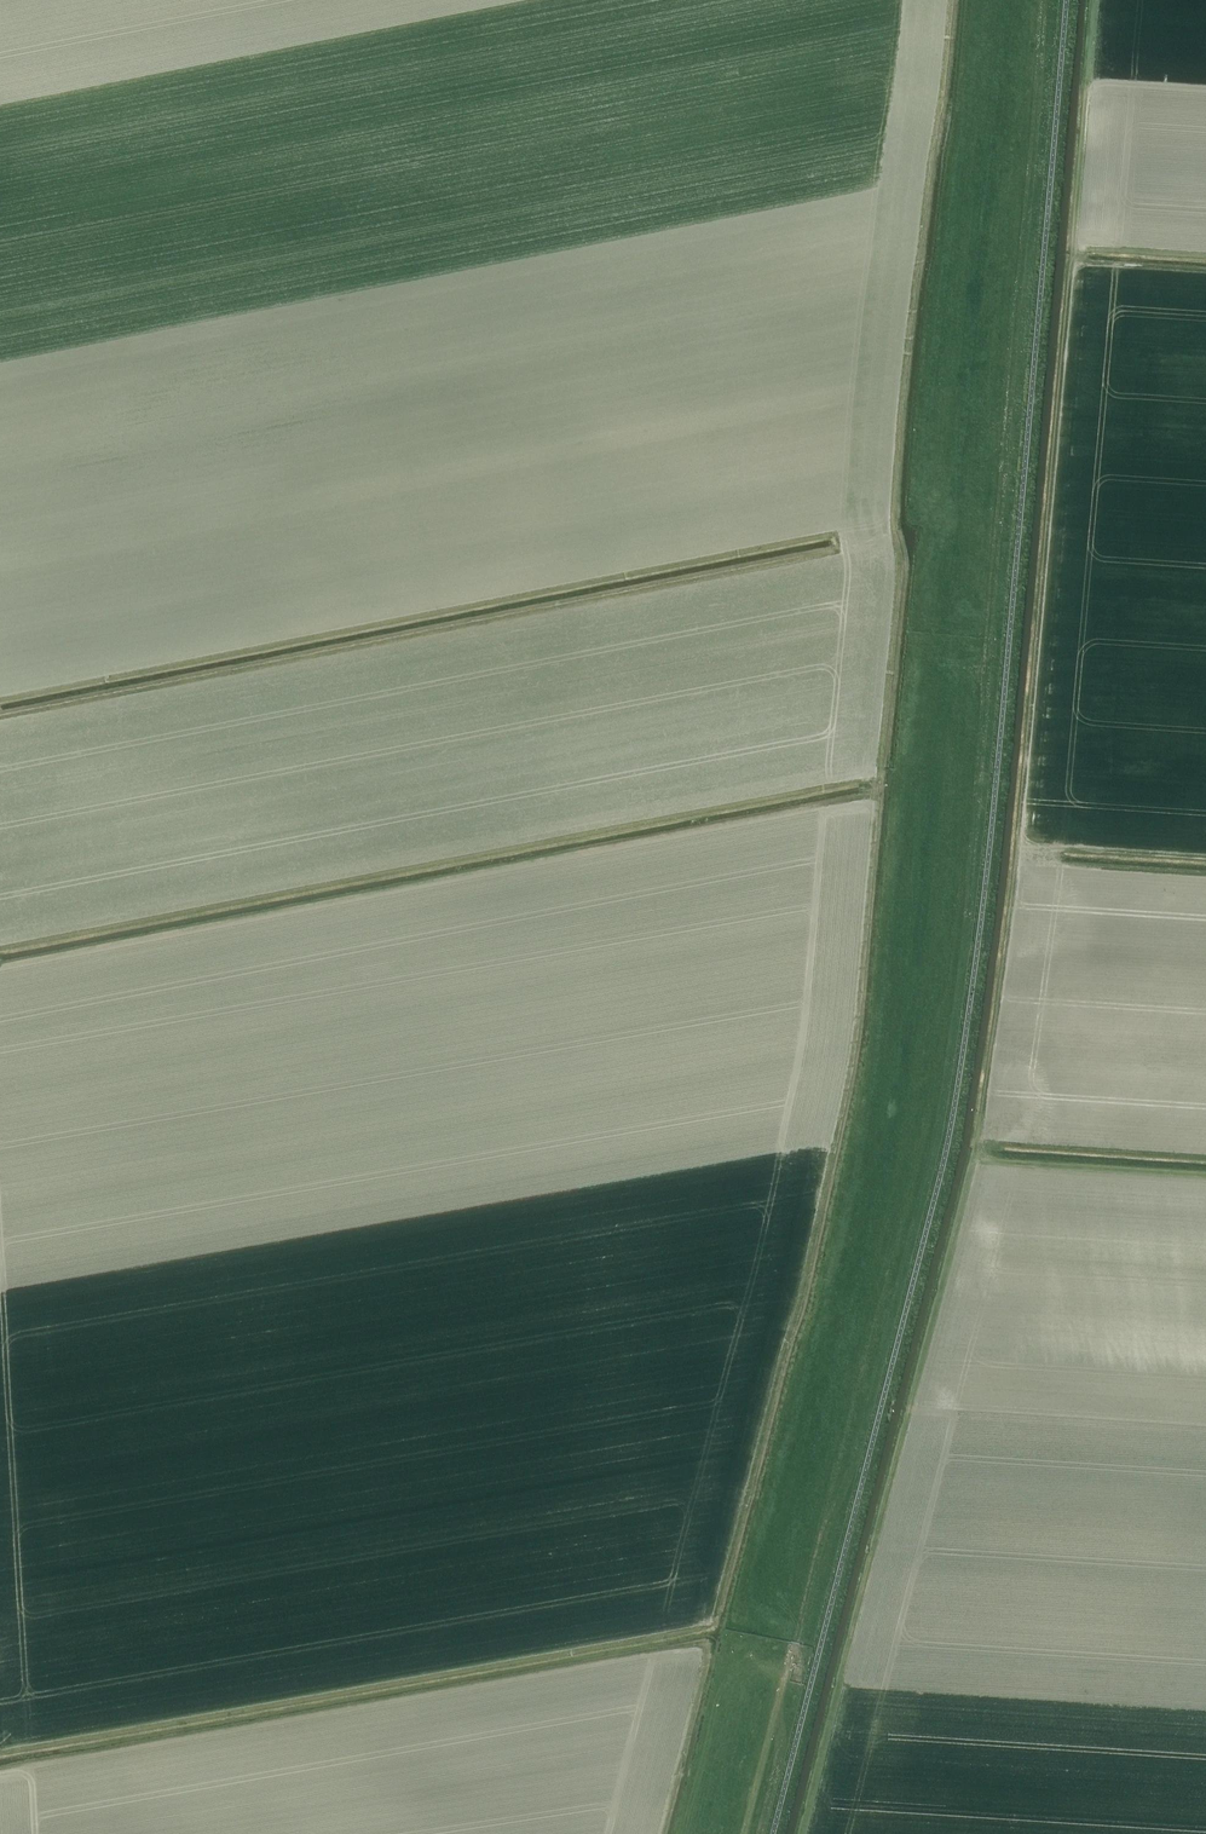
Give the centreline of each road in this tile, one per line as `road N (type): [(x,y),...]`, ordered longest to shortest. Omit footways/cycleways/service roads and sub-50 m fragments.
road 1 (track): [(1046,0),(991,639),(934,1050),(915,1161),(742,1833)]

